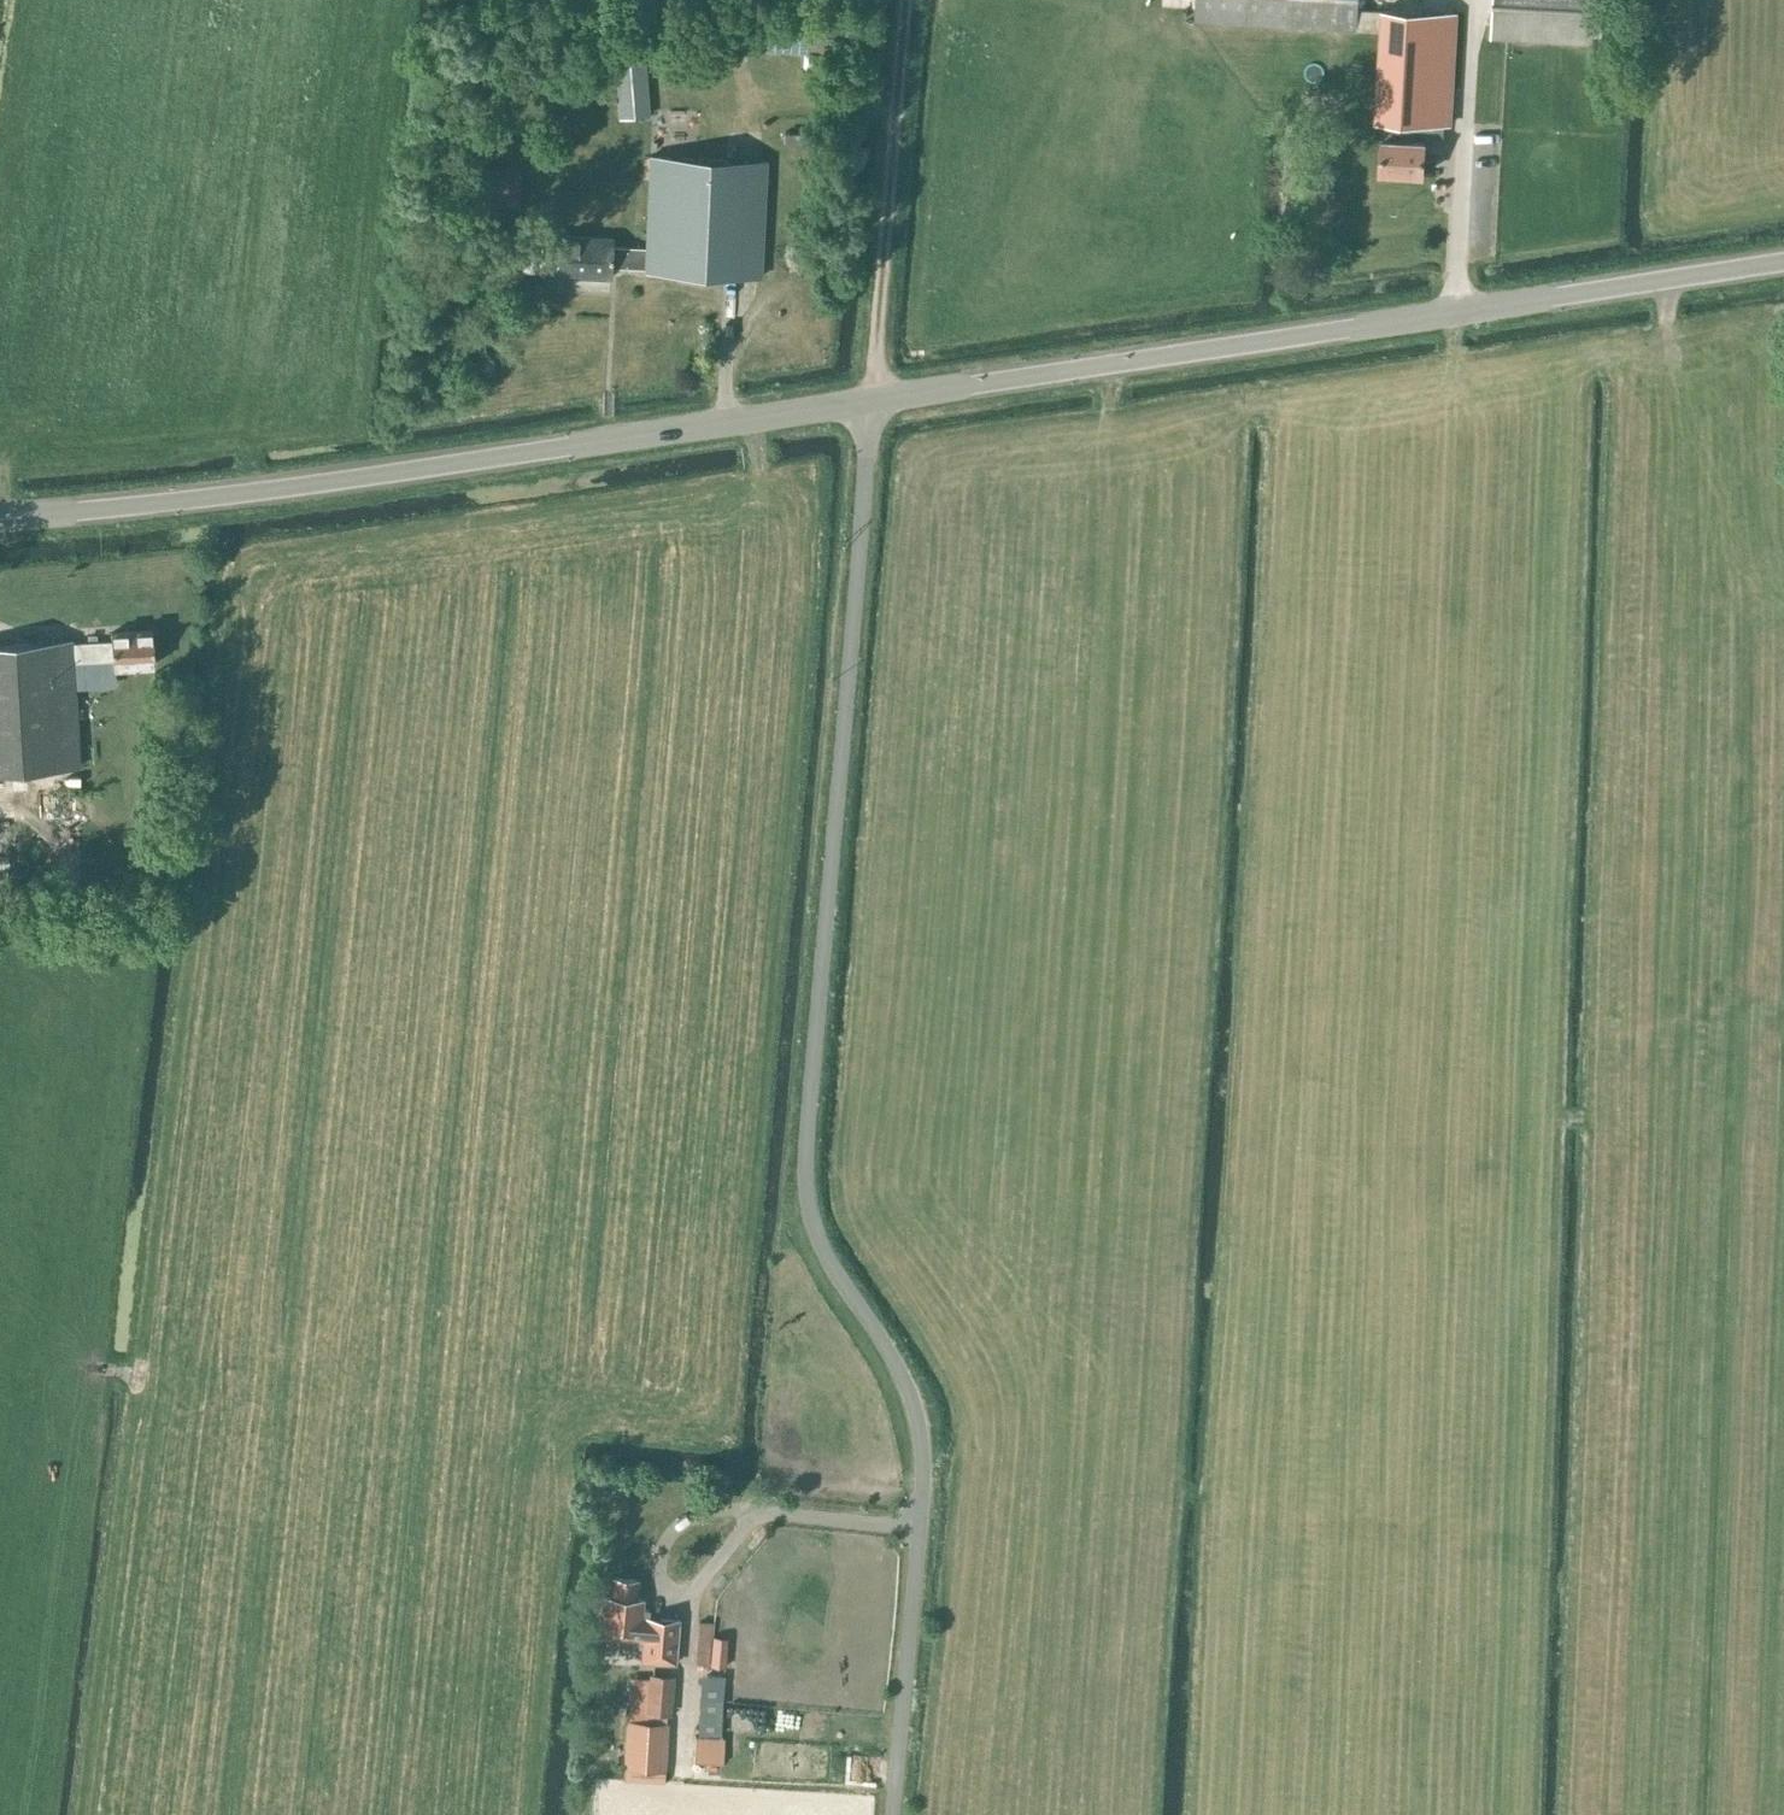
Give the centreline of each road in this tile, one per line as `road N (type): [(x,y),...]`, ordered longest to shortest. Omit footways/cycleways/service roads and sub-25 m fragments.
road 1 (unclassified): [(893,1814),(919,1525),(919,1416),(906,1376),(801,1195),(874,399)]
road 2 (unclassified): [(874,399),(1783,260)]
road 3 (unclassified): [(0,517),(429,468),(874,399)]

